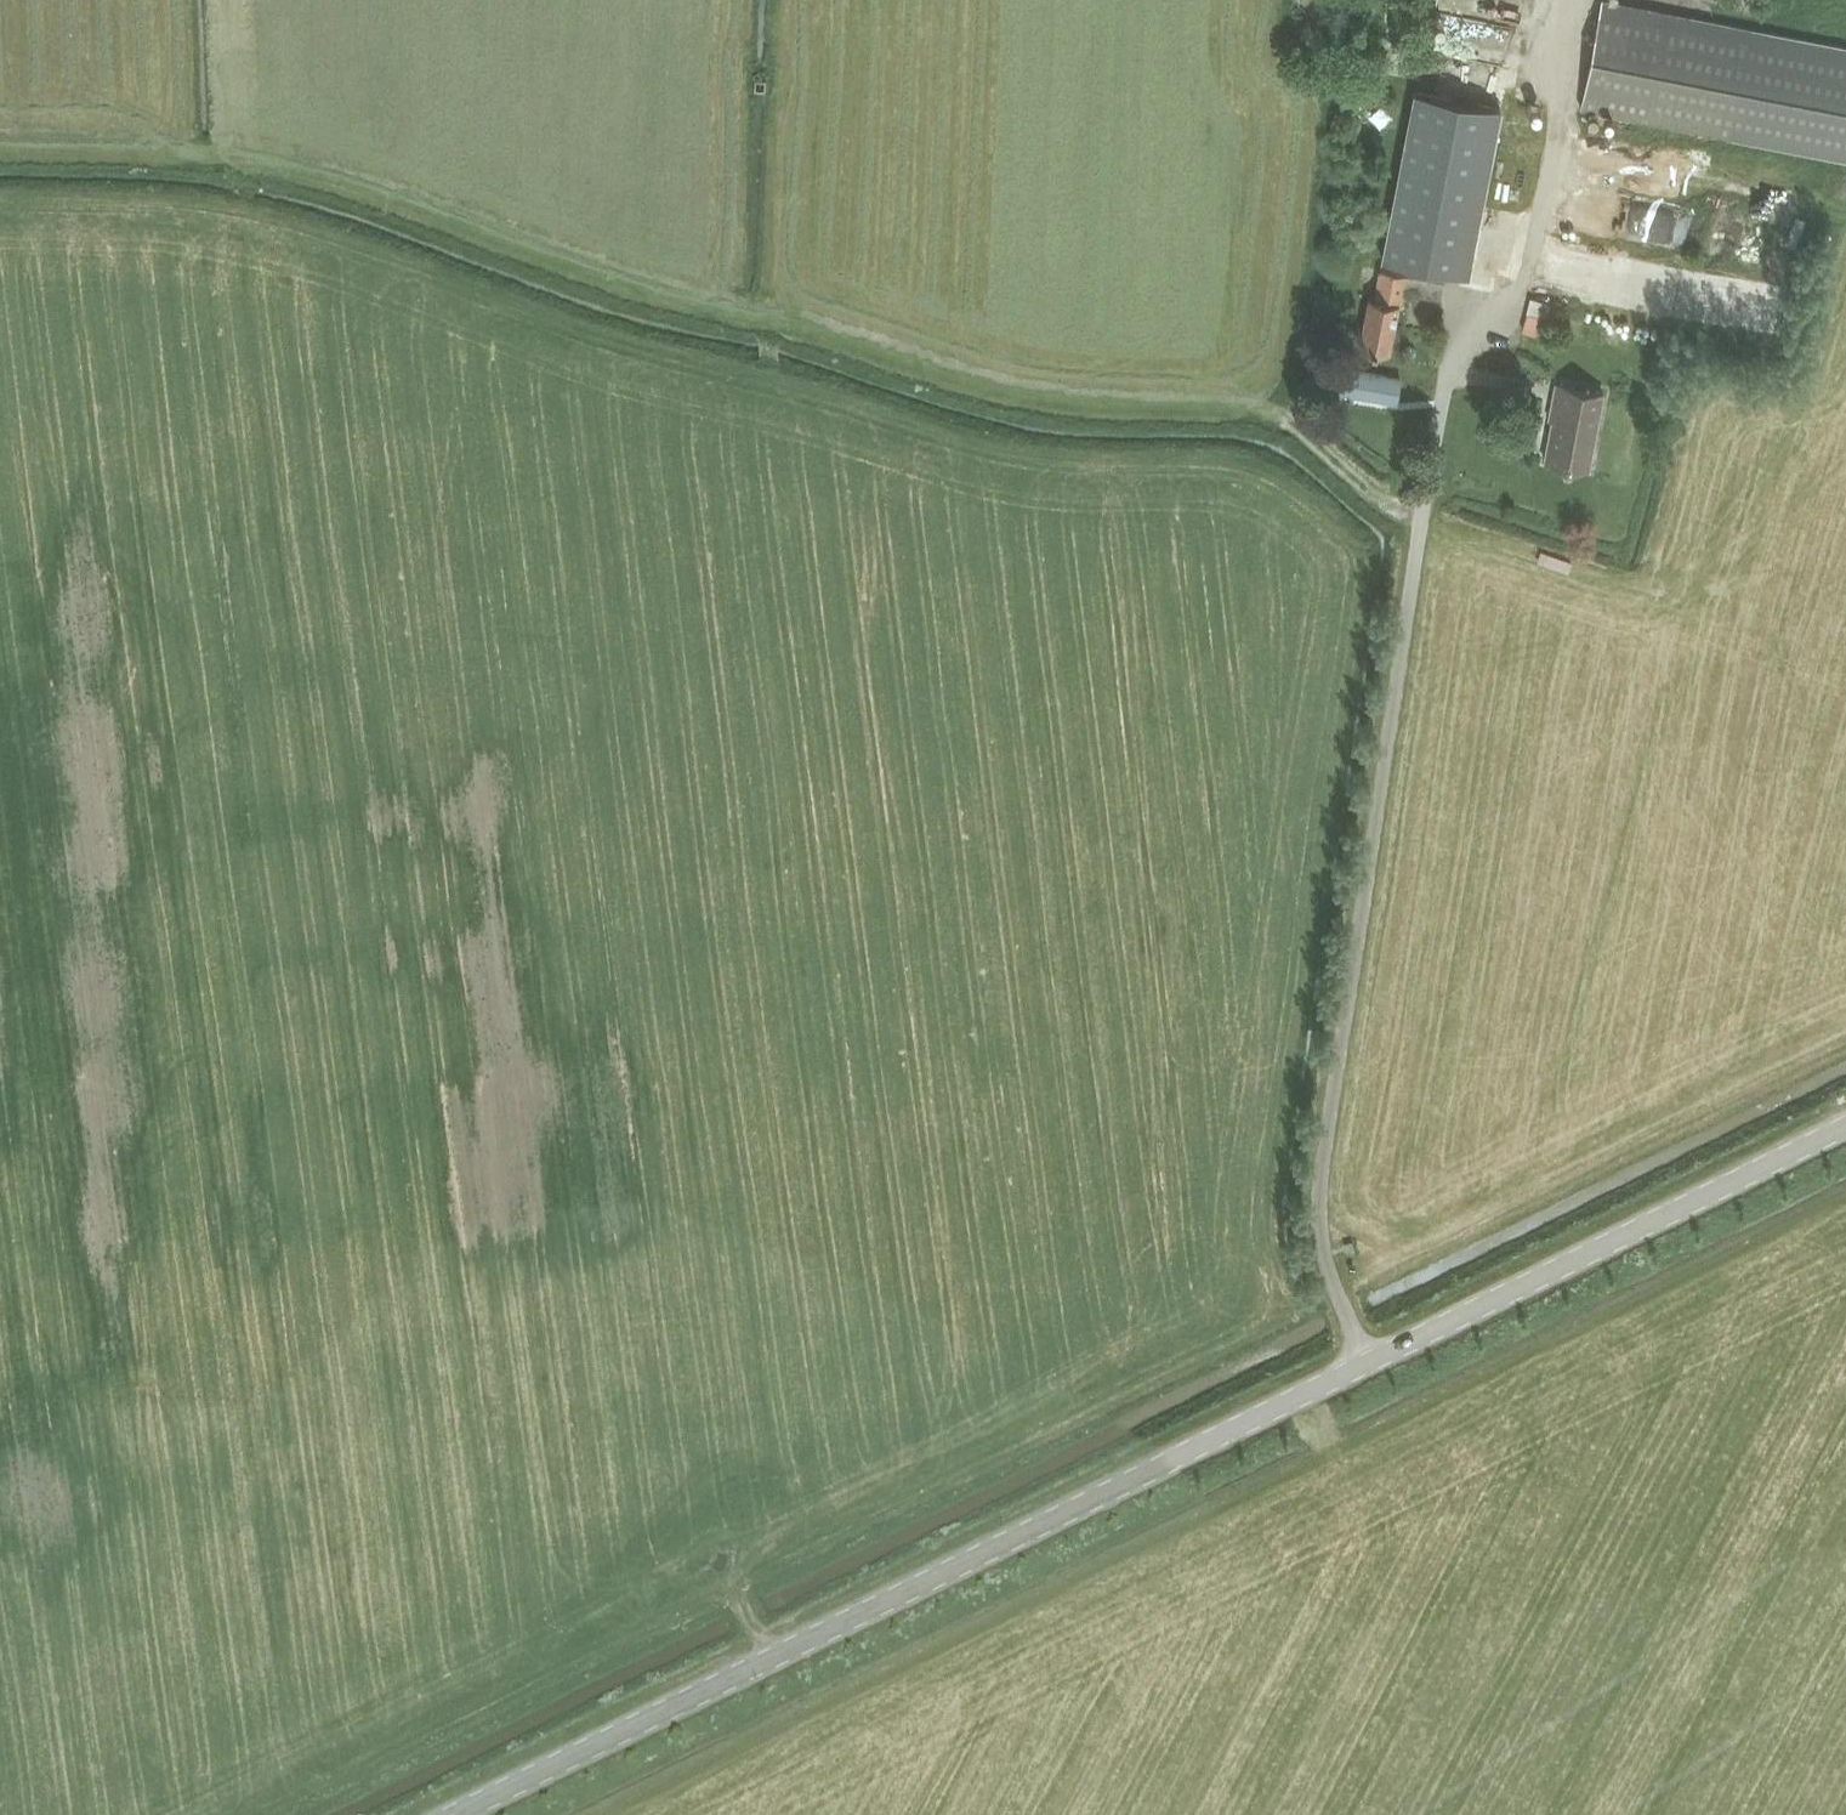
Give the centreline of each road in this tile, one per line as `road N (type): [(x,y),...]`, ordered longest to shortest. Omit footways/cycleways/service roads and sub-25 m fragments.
road 1 (tertiary): [(456,1814),(1845,1123)]

